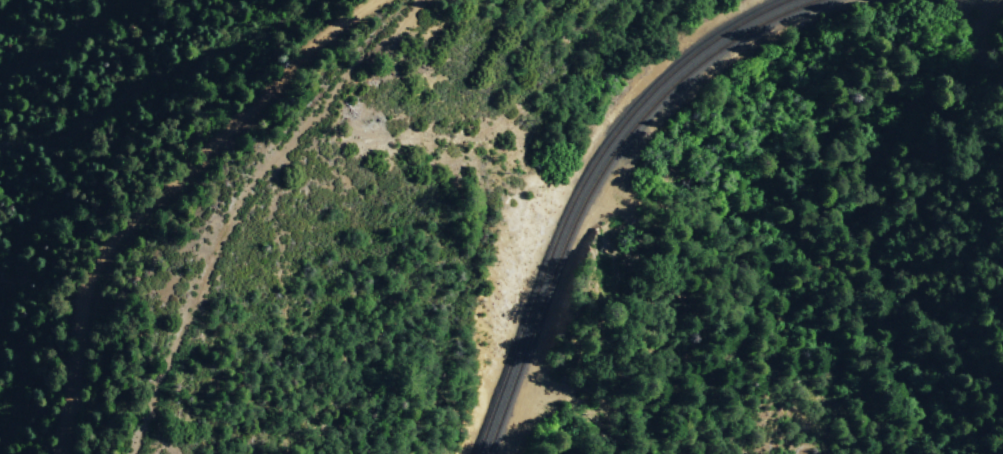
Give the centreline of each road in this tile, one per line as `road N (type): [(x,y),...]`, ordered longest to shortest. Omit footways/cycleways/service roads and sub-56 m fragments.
road 1 (residential): [(61,453),(82,290),(98,257),(294,58),(372,0)]

